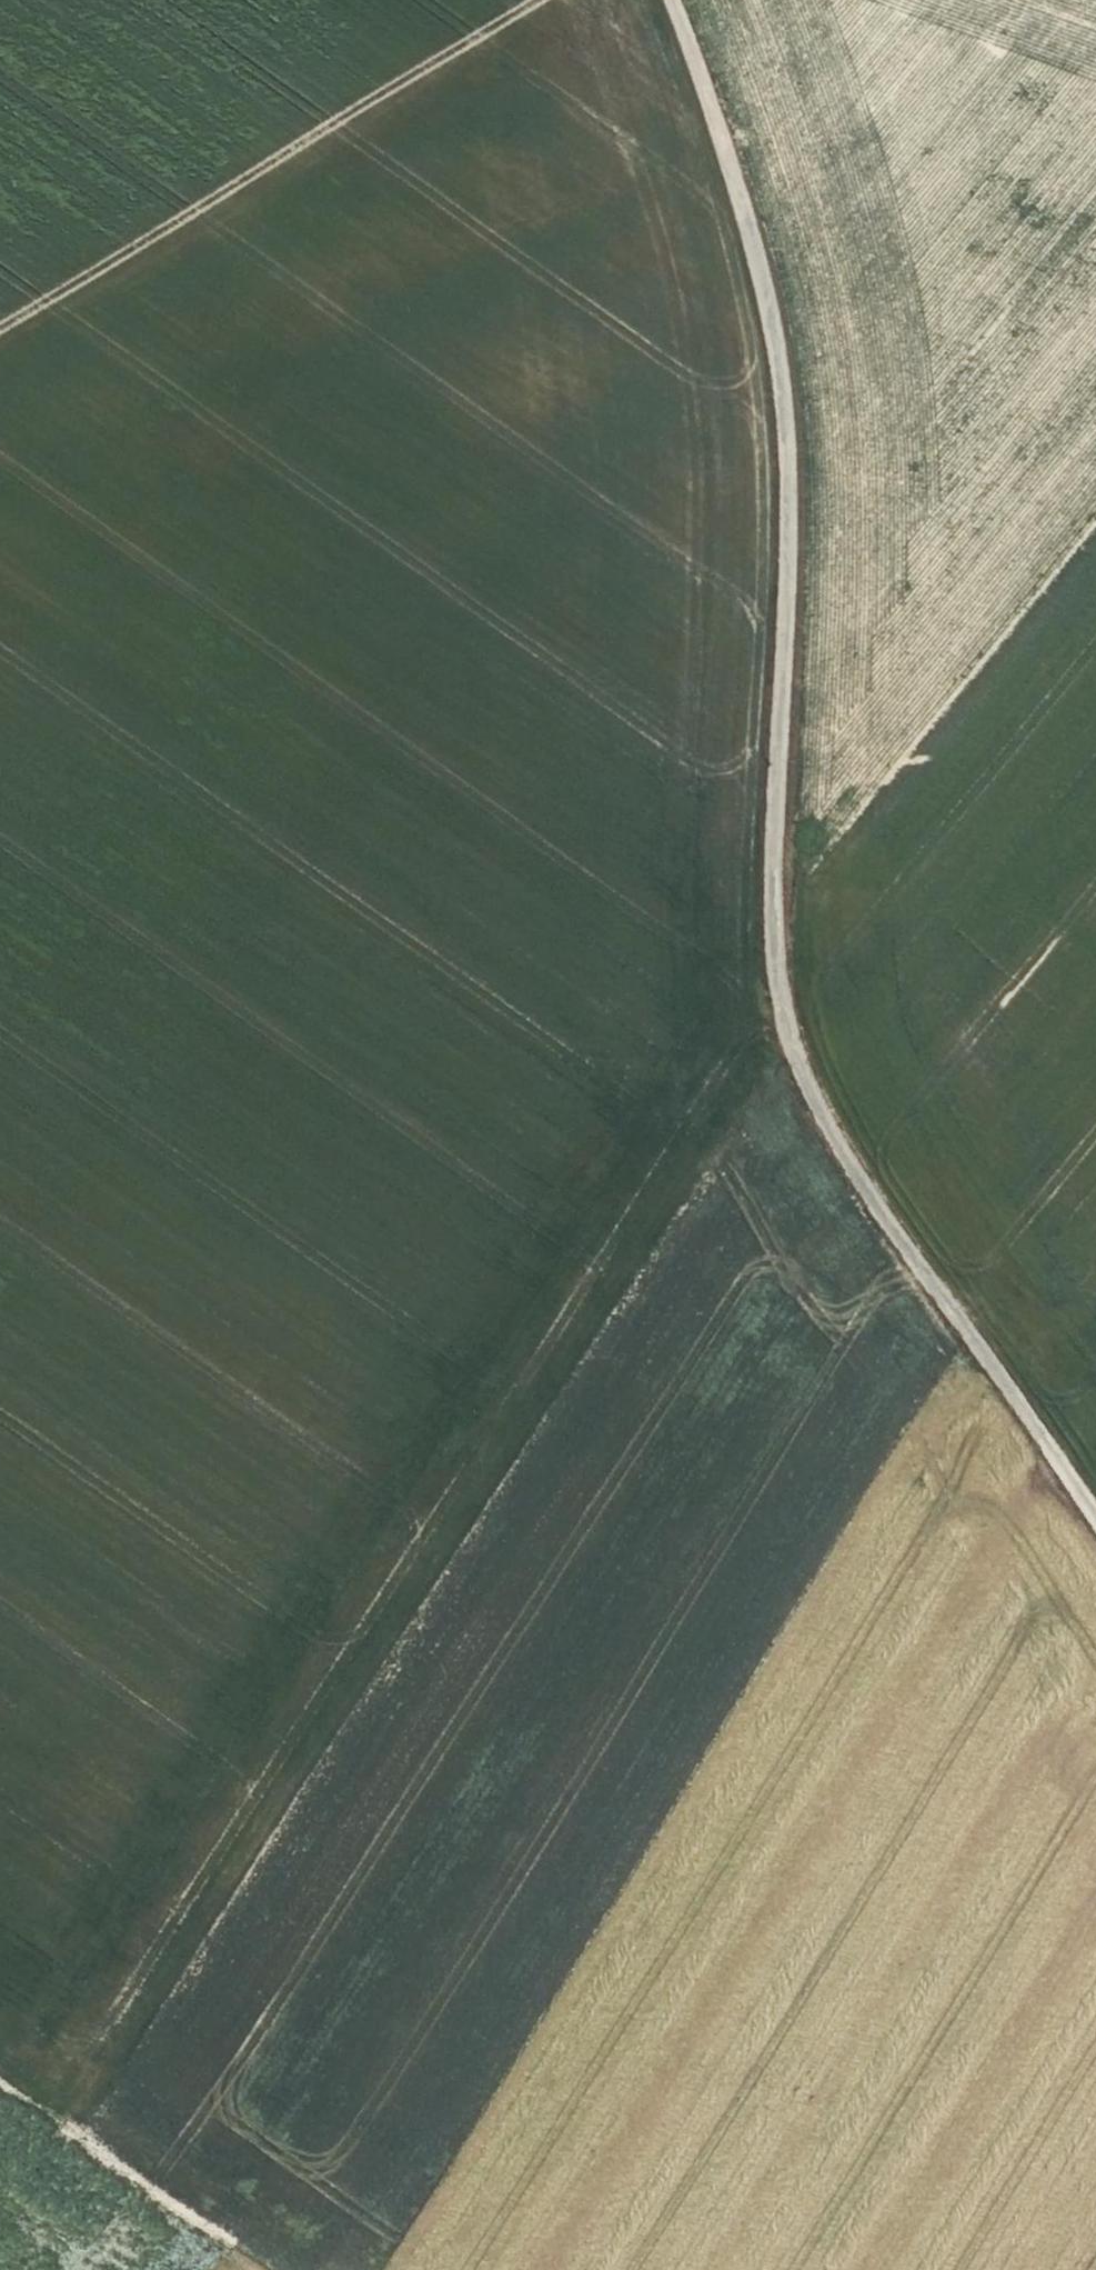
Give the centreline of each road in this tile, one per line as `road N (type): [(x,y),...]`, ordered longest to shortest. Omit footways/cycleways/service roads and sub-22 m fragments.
road 1 (track): [(662,0),(701,94),(783,415),(760,982),(824,1142),(1095,1523)]
road 2 (track): [(0,341),(160,248),(519,0)]

